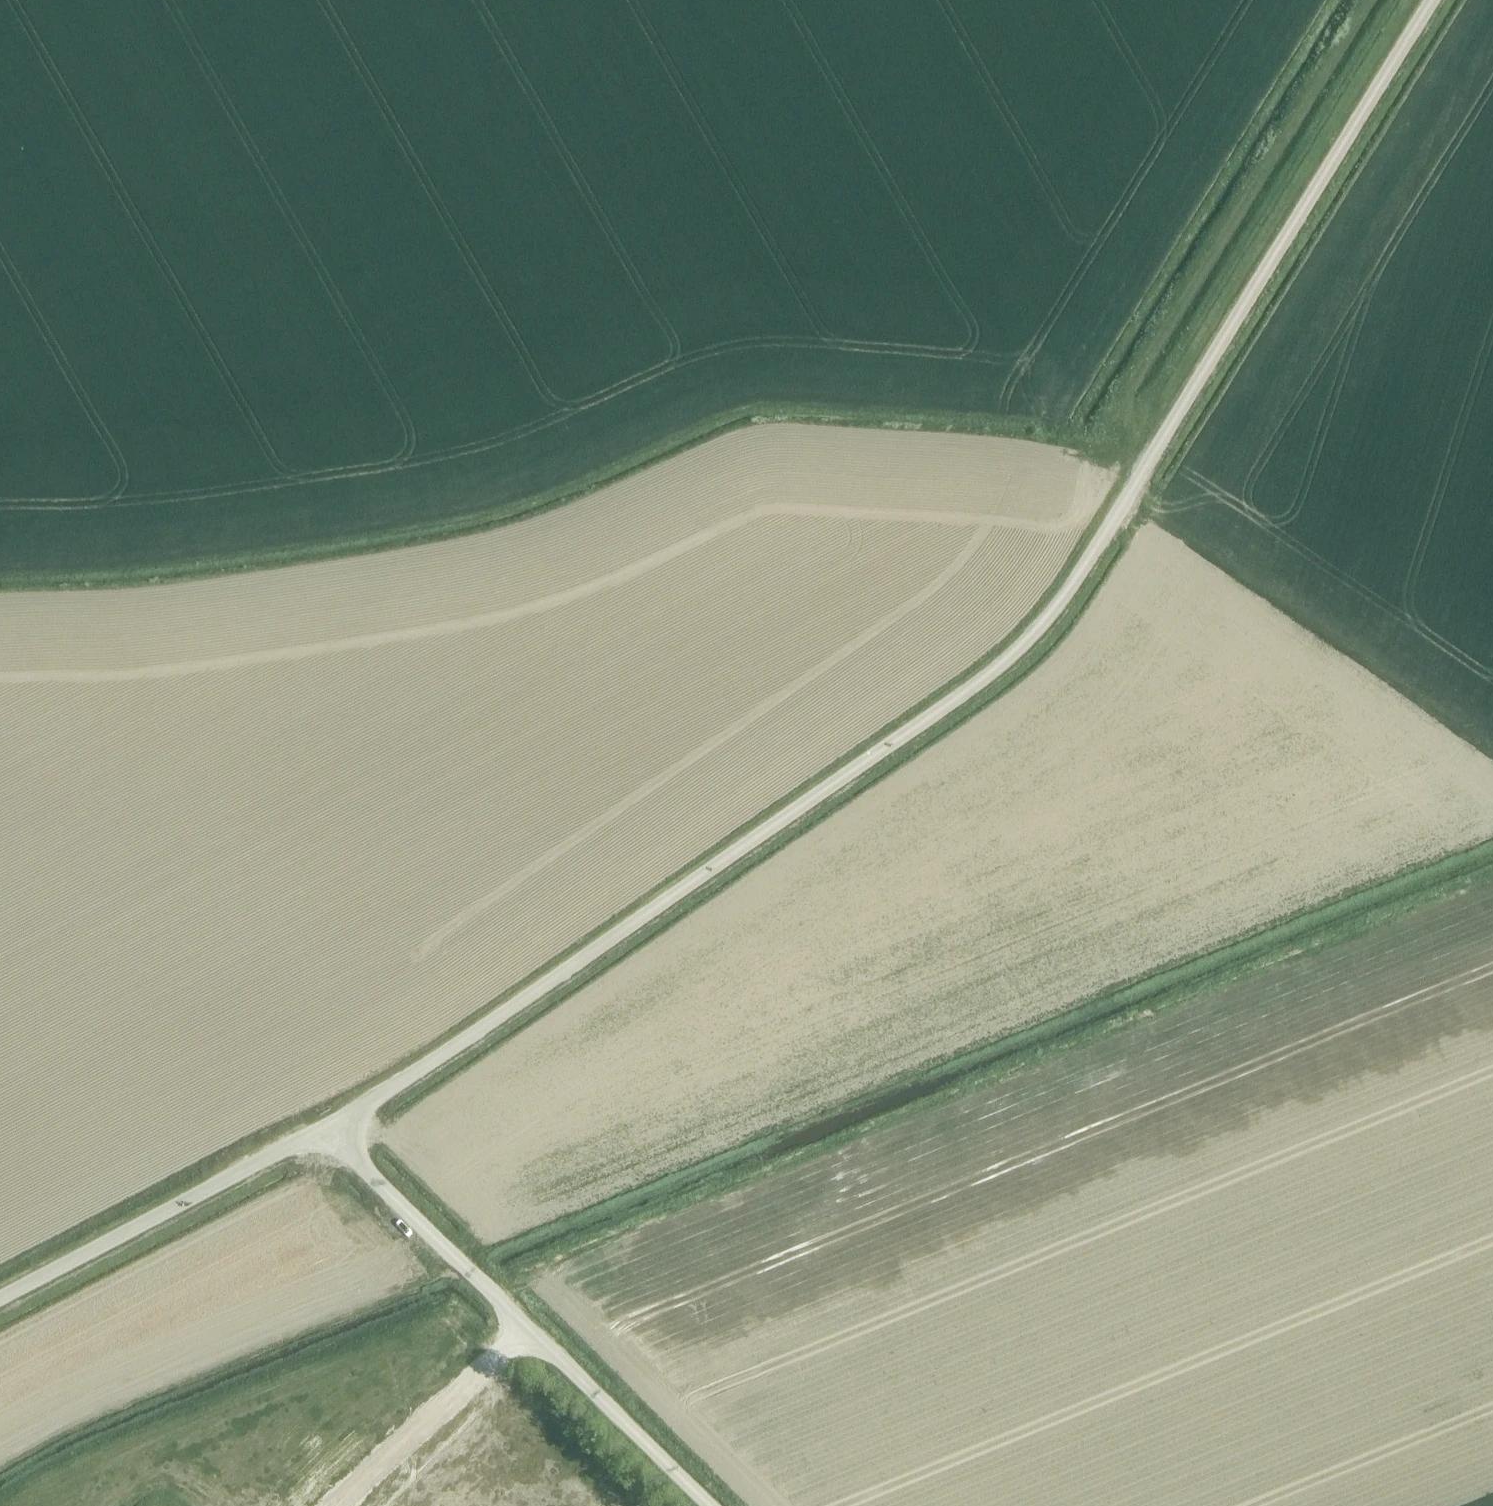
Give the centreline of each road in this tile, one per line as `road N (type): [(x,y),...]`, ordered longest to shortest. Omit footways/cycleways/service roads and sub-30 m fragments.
road 1 (unclassified): [(322,1129),(991,675),(1039,630),(1430,0)]
road 2 (unclassified): [(708,1505),(322,1129)]
road 3 (unclassified): [(0,1296),(322,1129)]

